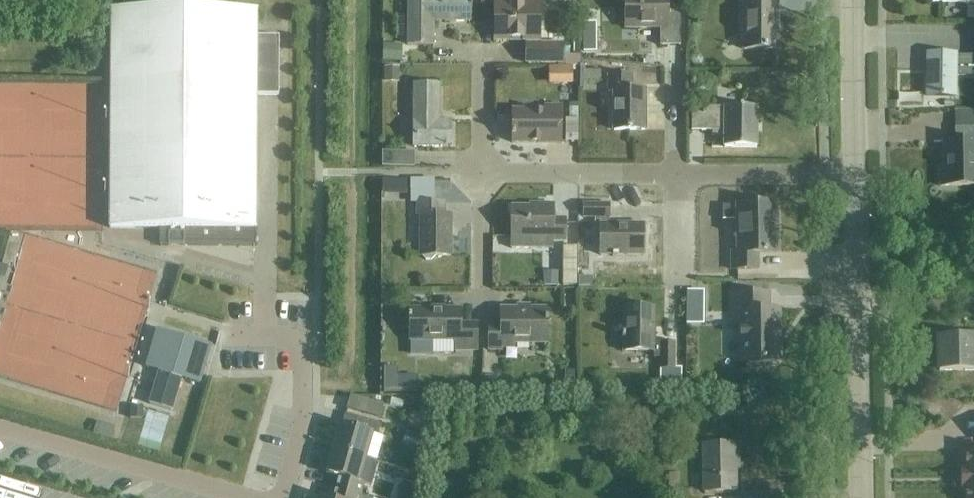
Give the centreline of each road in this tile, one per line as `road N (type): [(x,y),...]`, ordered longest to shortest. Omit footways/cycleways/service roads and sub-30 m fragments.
road 1 (tertiary): [(861,497),(856,176)]
road 2 (residential): [(283,497),(303,427),(305,357),(299,342),(276,335),(222,336)]
road 3 (residential): [(485,172),(678,174)]
road 4 (residential): [(678,174),(856,176)]
road 5 (tertiary): [(856,176),(857,0)]
road 6 (residential): [(485,303),(485,172)]
road 7 (residential): [(678,174),(678,49)]

